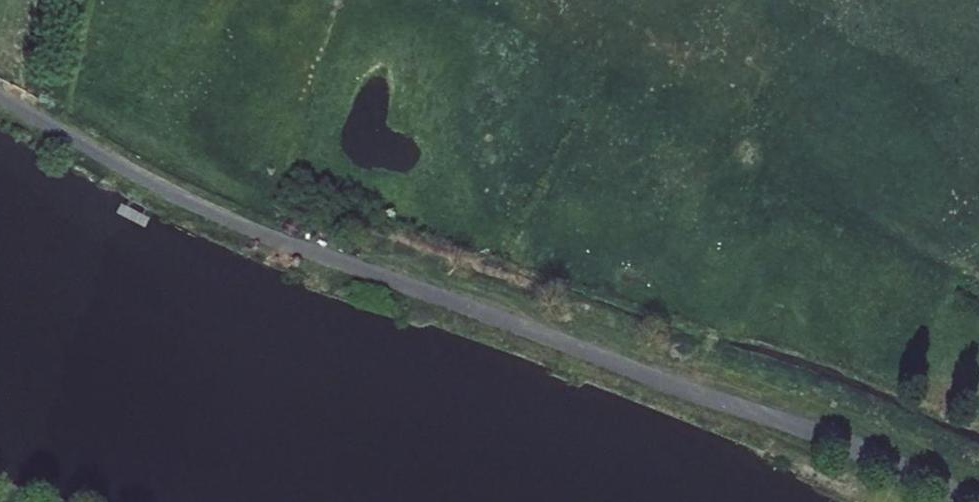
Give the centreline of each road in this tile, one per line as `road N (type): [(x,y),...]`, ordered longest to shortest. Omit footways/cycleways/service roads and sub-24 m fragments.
road 1 (unclassified): [(0,98),(215,215),(861,445),(978,501)]

